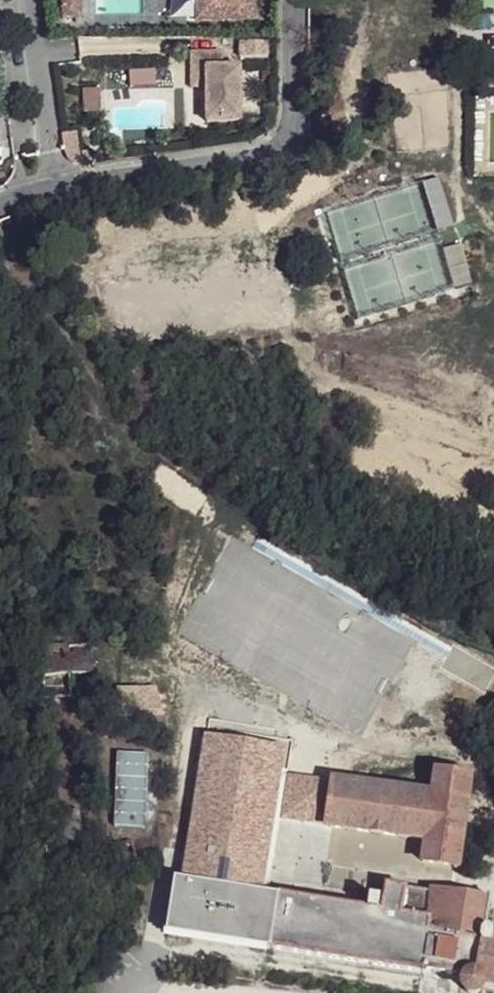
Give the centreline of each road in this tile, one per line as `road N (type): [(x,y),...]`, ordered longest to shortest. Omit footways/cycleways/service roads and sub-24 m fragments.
road 1 (unclassified): [(48,186),(282,144),(294,134),(296,0)]
road 2 (residential): [(28,0),(48,186)]

